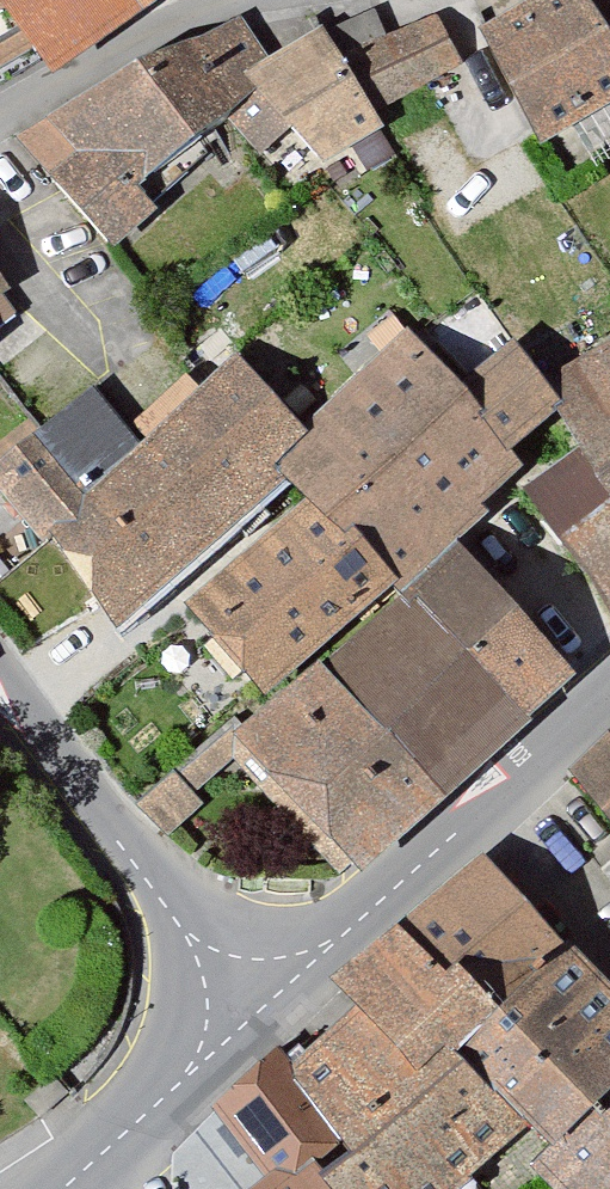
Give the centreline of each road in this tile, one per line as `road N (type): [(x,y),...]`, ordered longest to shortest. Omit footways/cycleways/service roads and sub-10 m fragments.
road 1 (tertiary): [(609,682),(253,1005)]
road 2 (residential): [(253,1005),(0,698)]
road 3 (residential): [(261,0),(203,3),(0,115)]
road 4 (tertiary): [(253,1005),(70,1188)]

